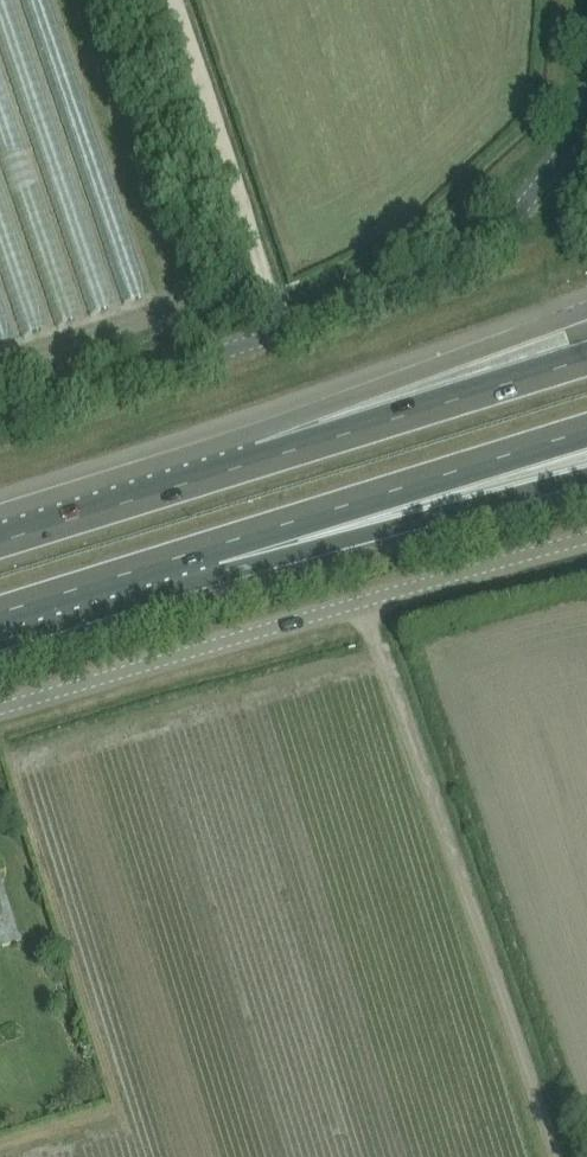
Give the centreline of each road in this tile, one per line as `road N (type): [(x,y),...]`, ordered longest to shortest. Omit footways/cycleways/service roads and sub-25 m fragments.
road 1 (unclassified): [(0,419),(385,295),(515,215),(571,136),(586,79)]
road 2 (unclassified): [(586,544),(0,720)]
road 3 (motorway): [(214,546),(586,430)]
road 4 (motorway): [(214,546),(586,468)]
road 5 (motorway): [(586,311),(257,462)]
road 6 (track): [(281,330),(172,0)]
road 7 (motorway): [(586,359),(257,462)]
road 8 (motorway): [(257,462),(0,542)]
road 9 (motorway): [(0,612),(214,546)]

